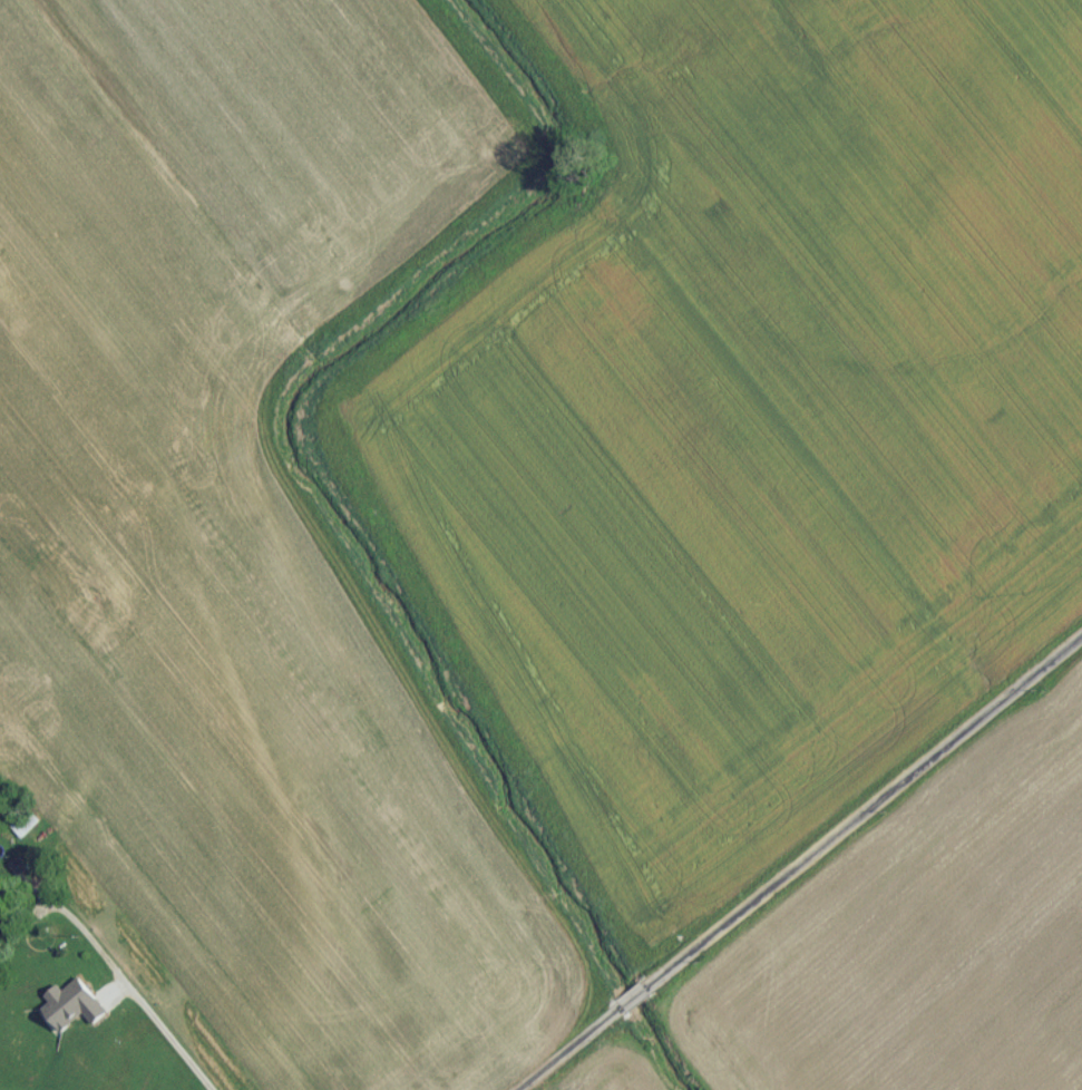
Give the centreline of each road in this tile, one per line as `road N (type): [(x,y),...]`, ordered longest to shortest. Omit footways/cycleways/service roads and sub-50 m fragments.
road 1 (residential): [(515,1089),(628,987),(1081,634)]

